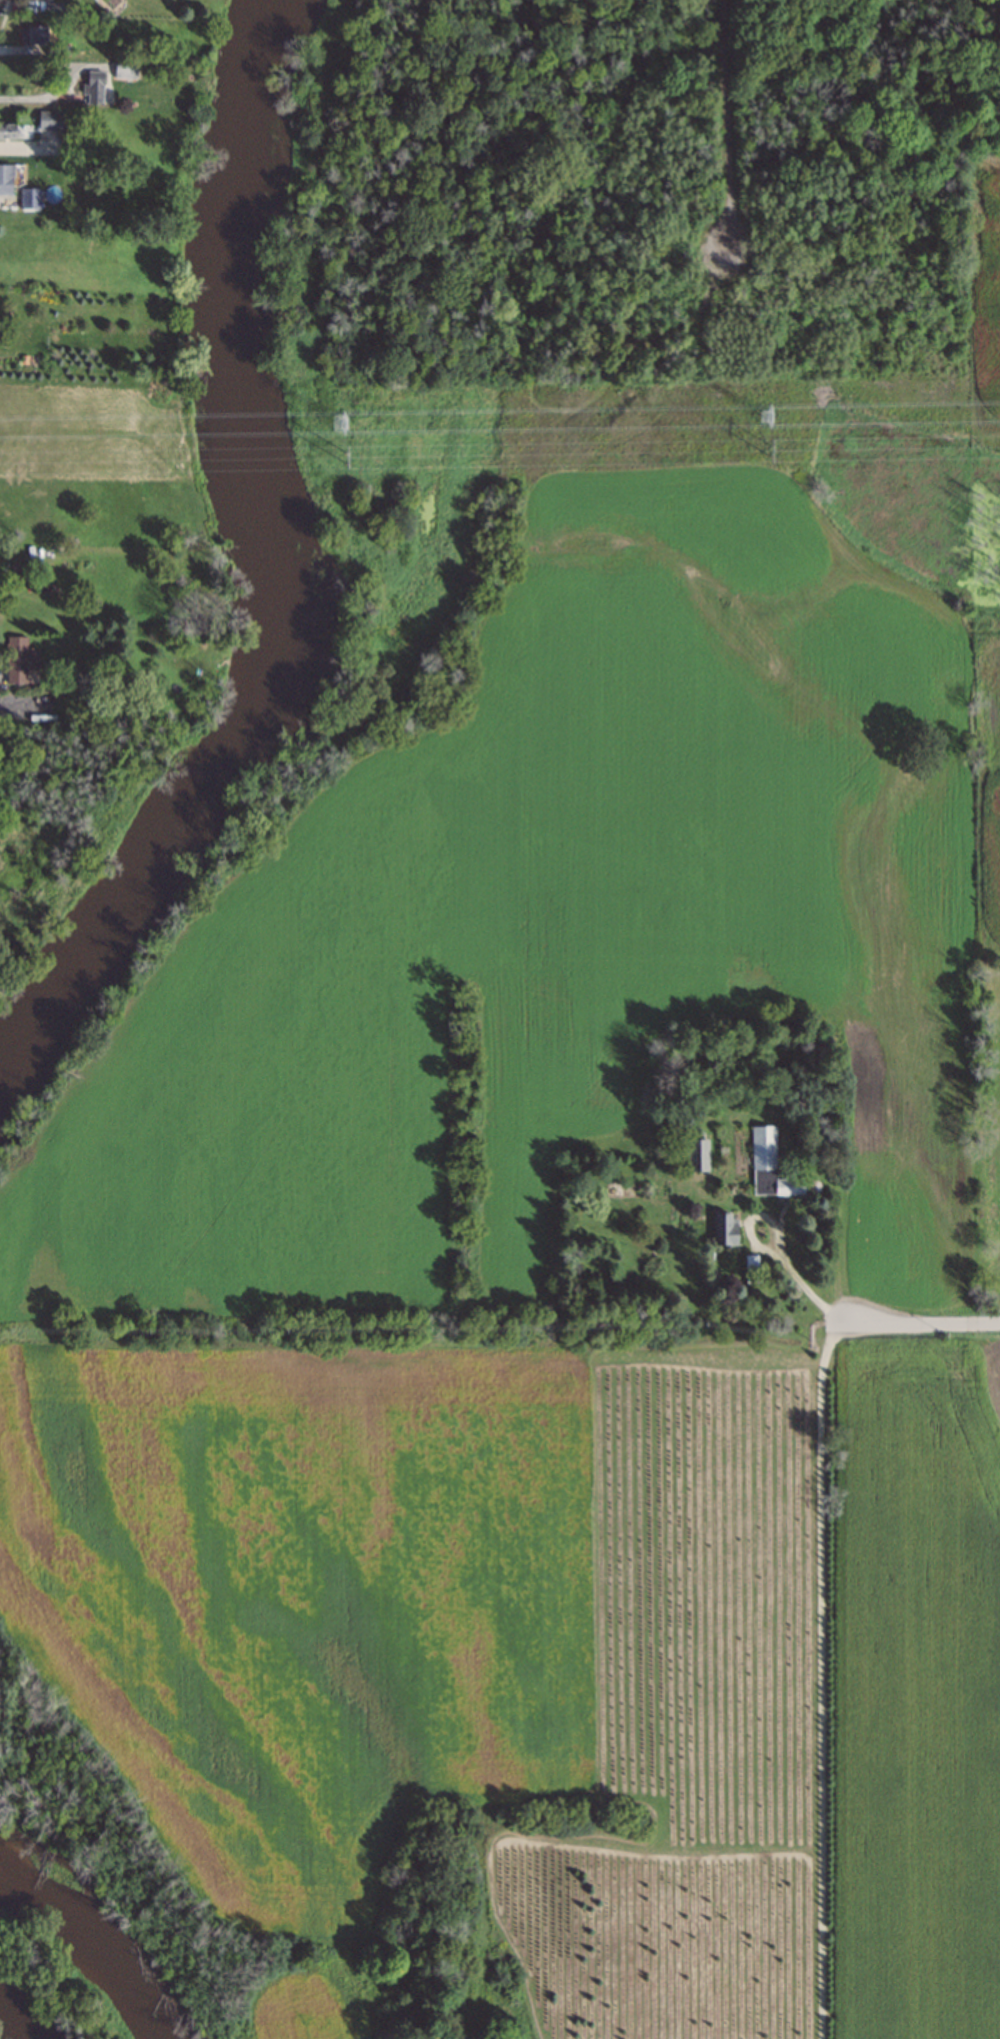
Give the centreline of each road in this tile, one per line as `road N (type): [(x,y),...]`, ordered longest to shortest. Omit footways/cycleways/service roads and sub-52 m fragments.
road 1 (residential): [(822,2038),(818,1373),(842,1324)]
road 2 (residential): [(723,255),(729,0)]
road 3 (residential): [(842,1324),(999,1323)]

